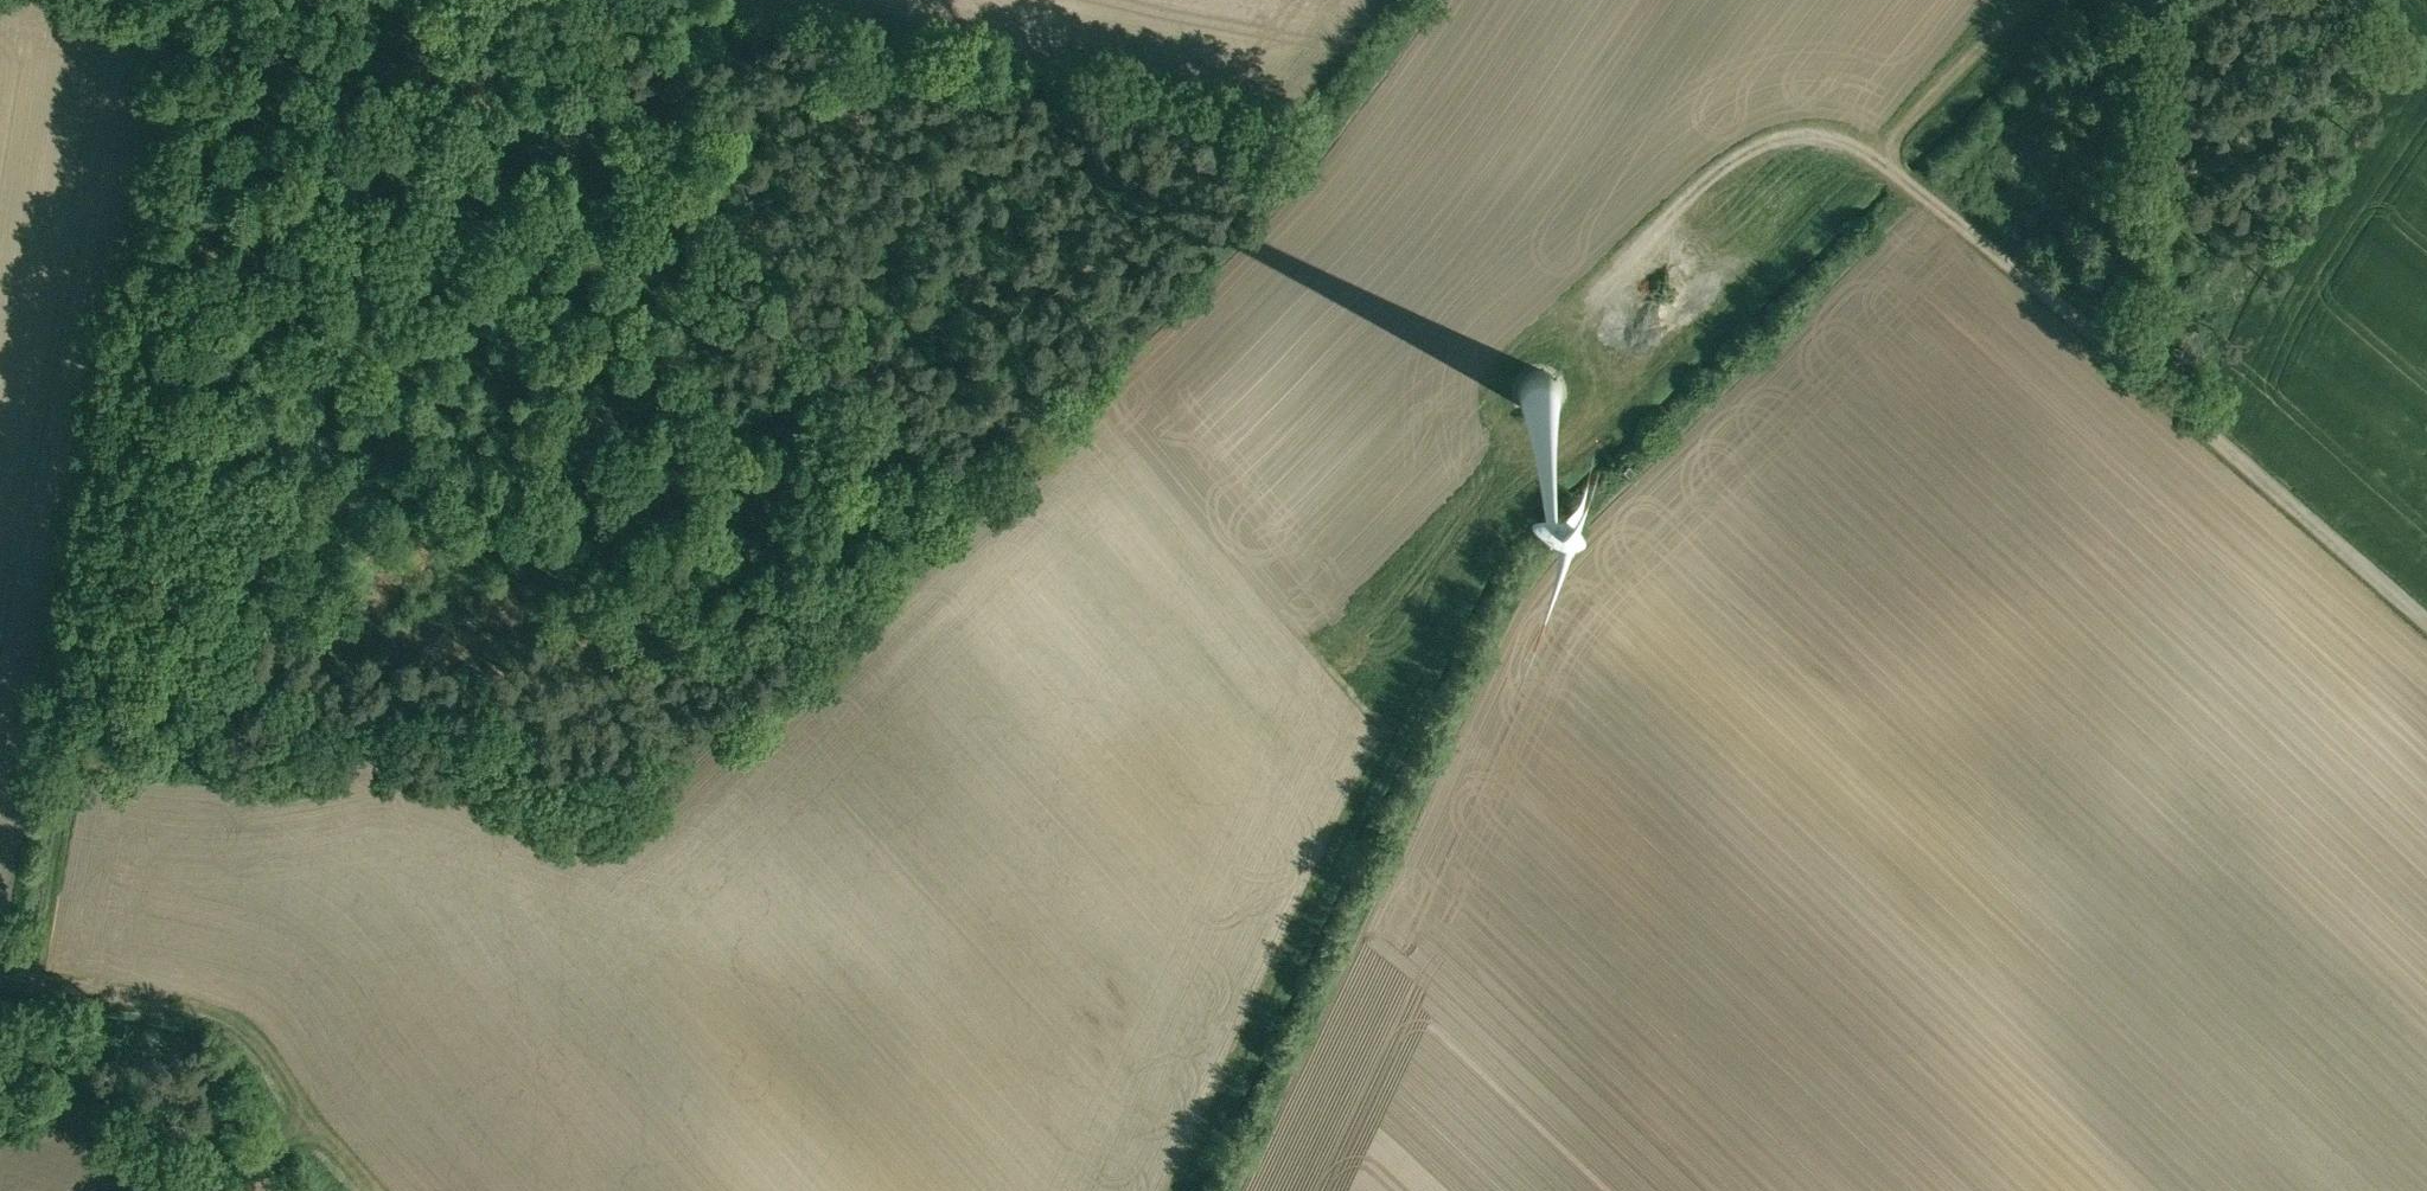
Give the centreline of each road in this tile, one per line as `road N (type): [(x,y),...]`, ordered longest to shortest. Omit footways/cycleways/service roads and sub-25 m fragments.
road 1 (track): [(1588,326),(1724,167),(1802,134),(1885,163),(2426,639)]
road 2 (track): [(0,961),(222,998),(270,1032),(320,1111),(392,1190)]

